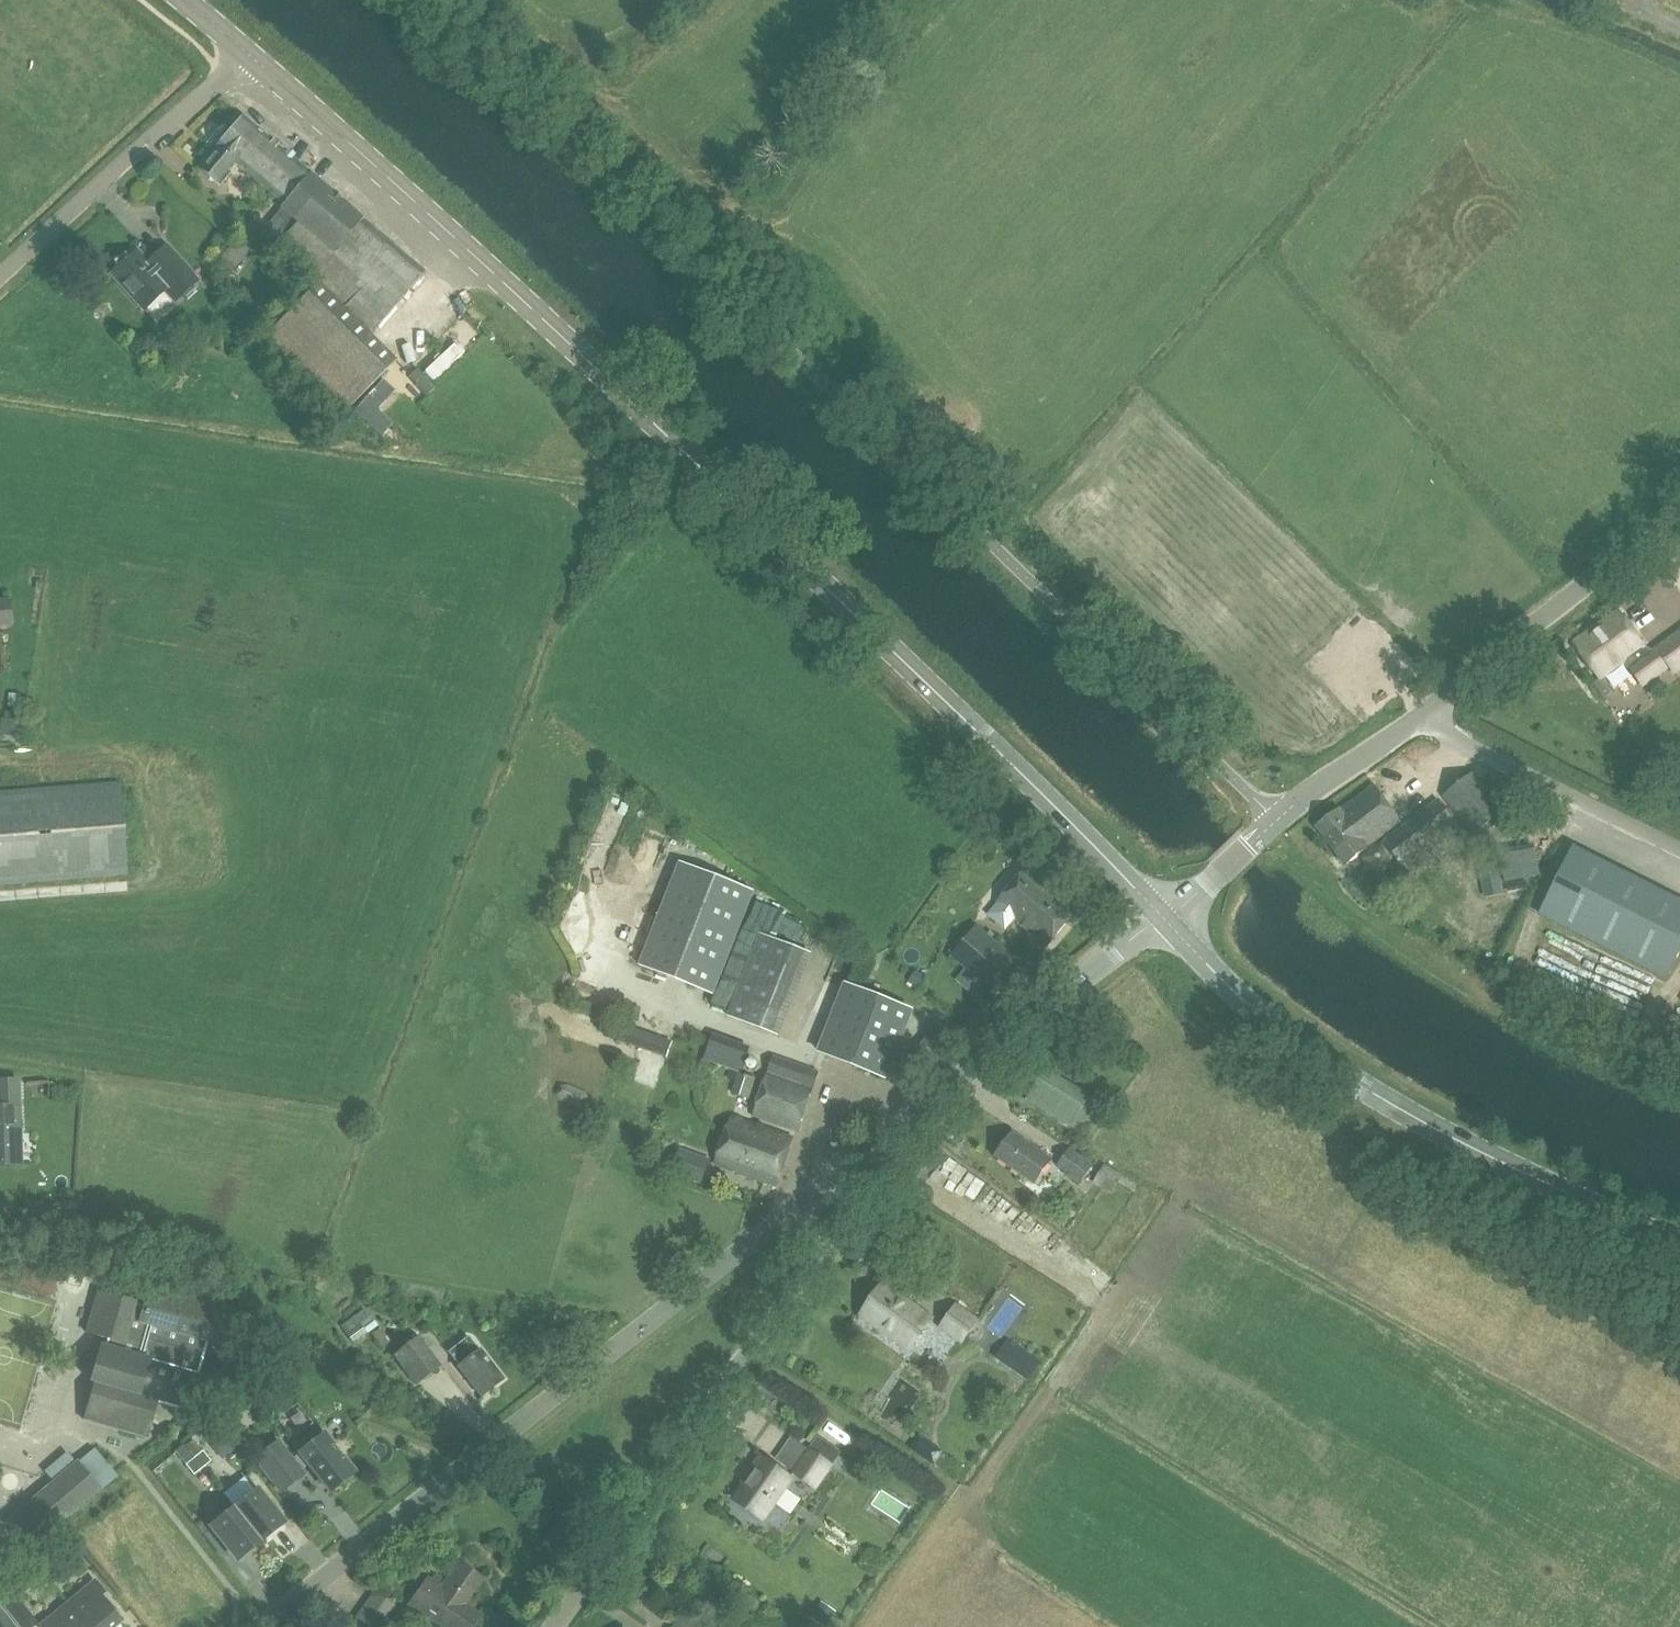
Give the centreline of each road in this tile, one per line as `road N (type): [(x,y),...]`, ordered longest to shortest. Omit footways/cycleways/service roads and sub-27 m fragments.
road 1 (secondary): [(1163,918),(589,362),(244,51)]
road 2 (unclassified): [(1276,819),(659,225),(410,0)]
road 3 (unclassified): [(259,1626),(862,1156)]
road 4 (secondary): [(1679,1244),(1476,1149),(1342,1074),(1249,1006),(1163,918)]
road 5 (unclassified): [(551,1626),(844,1216),(862,1156)]
road 6 (unclassified): [(862,1156),(1163,918)]
road 7 (track): [(1679,1086),(1510,1006),(1360,911)]
road 8 (unclassified): [(0,274),(244,51)]
road 9 (unclassified): [(1424,713),(1679,511)]
road 10 (unclassified): [(1679,848),(1455,738),(1424,713)]
road 11 (unclassified): [(1276,819),(1424,713)]
road 12 (unclassified): [(1163,918),(1276,819)]

